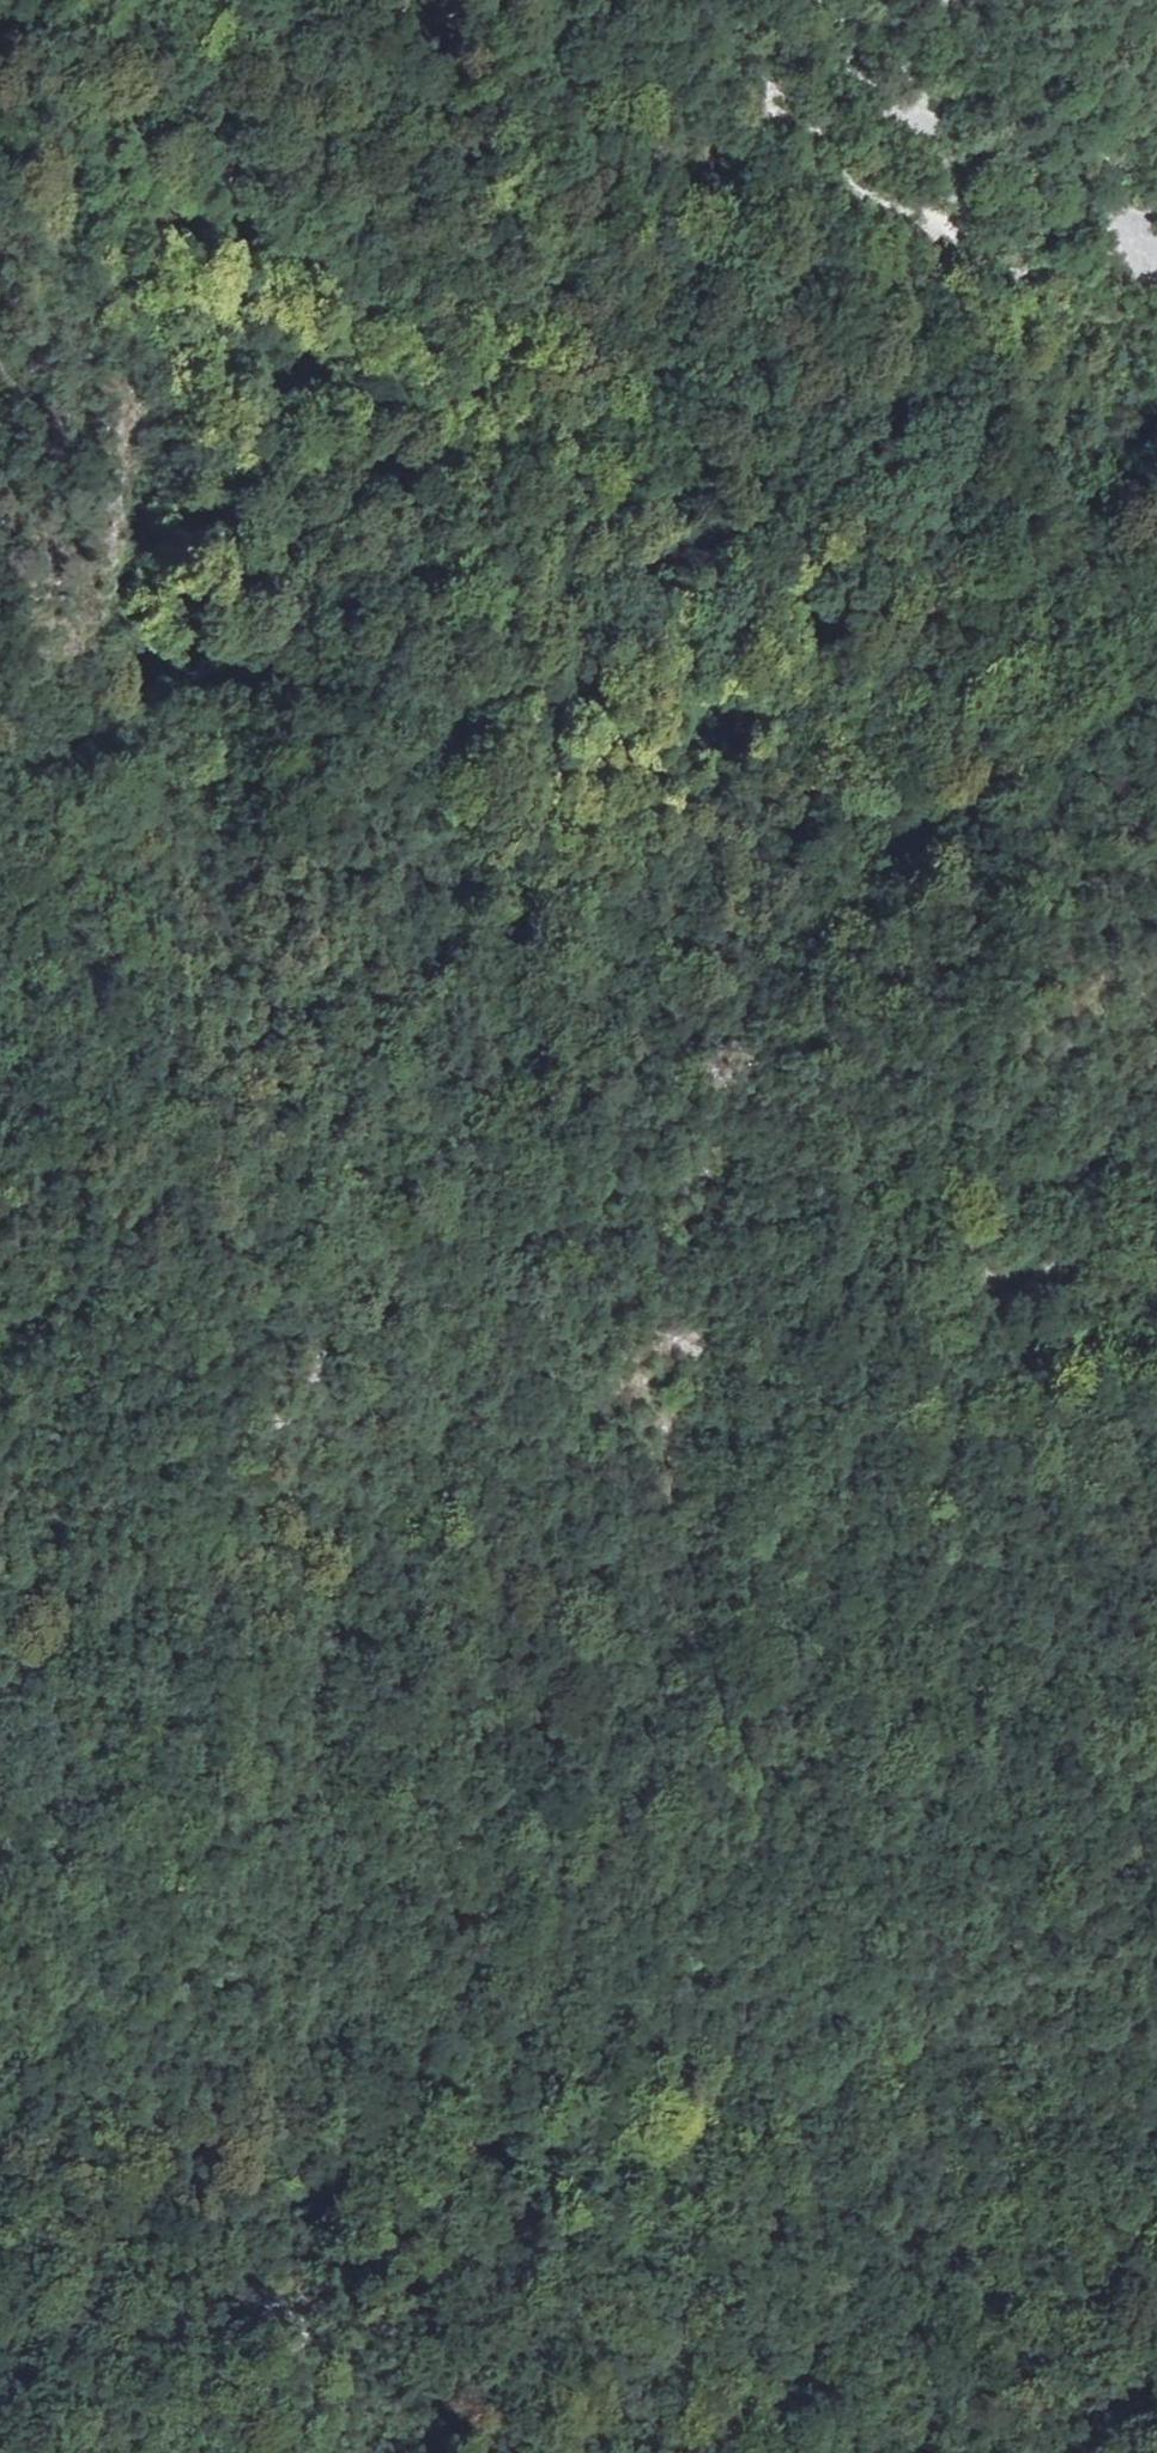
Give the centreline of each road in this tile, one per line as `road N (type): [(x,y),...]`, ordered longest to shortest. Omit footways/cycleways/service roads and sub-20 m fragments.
road 1 (track): [(1156,396),(1047,476)]

